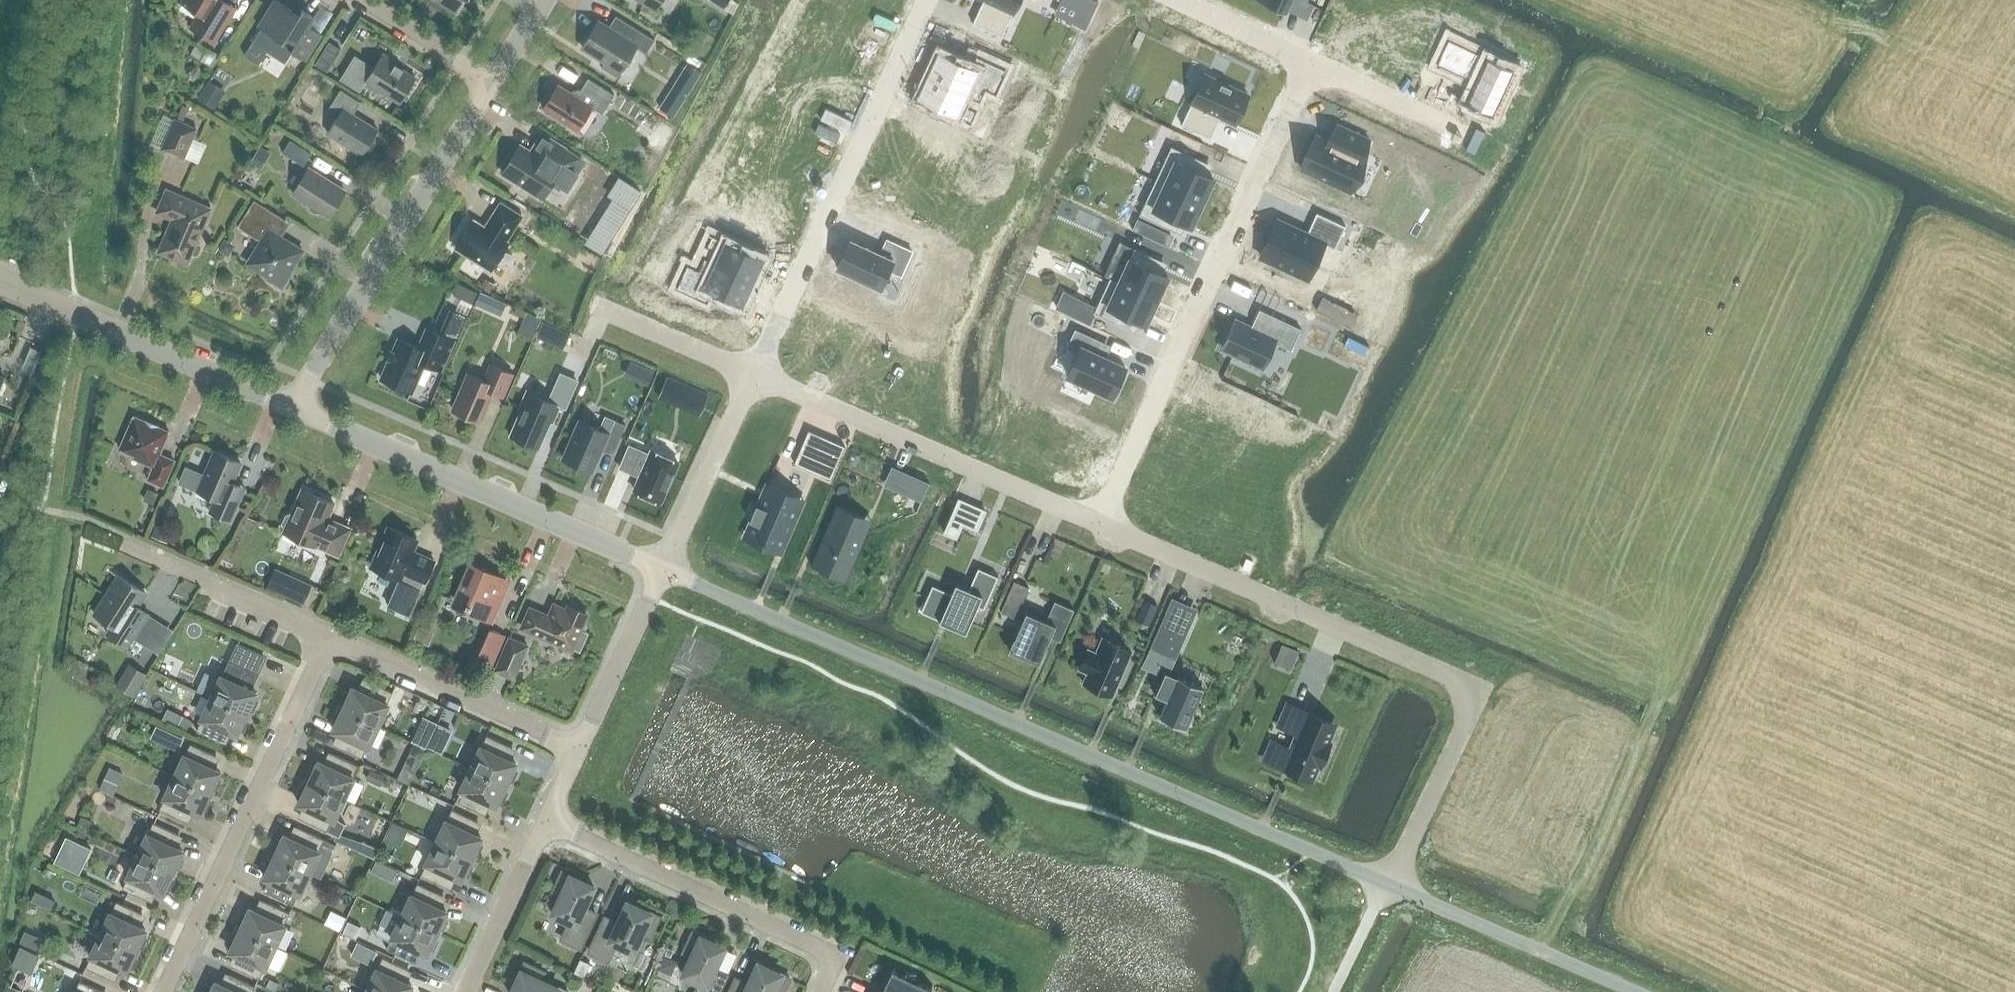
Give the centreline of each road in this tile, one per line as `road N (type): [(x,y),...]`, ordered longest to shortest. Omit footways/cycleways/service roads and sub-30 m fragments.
road 1 (unclassified): [(1387,884),(663,570)]
road 2 (residential): [(1387,884),(1481,688),(1099,524)]
road 3 (residential): [(1099,524),(1313,62)]
road 4 (residential): [(753,375),(927,0)]
road 5 (unclassified): [(663,570),(294,409)]
road 6 (residential): [(163,991),(328,638)]
road 7 (unclassified): [(294,409),(494,81)]
road 8 (residential): [(1099,524),(753,375)]
road 9 (residential): [(824,991),(831,971),(821,947),(546,820)]
road 10 (unclassified): [(294,409),(0,282)]
road 11 (residential): [(578,748),(328,638)]
road 12 (unclassified): [(1637,991),(1387,884)]
road 13 (residential): [(328,638),(129,548)]
road 14 (residential): [(663,570),(753,375)]
road 15 (residential): [(578,748),(663,570)]
road 16 (residential): [(466,991),(546,820)]
road 17 (residential): [(1313,62),(1470,136)]
road 18 (residential): [(753,375),(601,310)]
road 19 (residential): [(494,81),(362,0)]
road 20 (residential): [(1179,0),(1313,62)]

